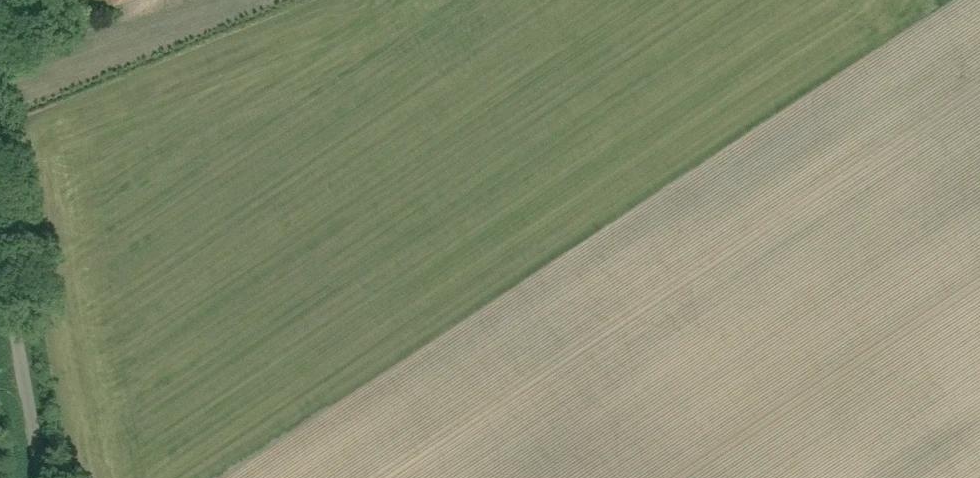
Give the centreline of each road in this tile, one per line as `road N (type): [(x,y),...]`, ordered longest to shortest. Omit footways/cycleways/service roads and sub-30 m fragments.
road 1 (unclassified): [(0,300),(35,477)]

